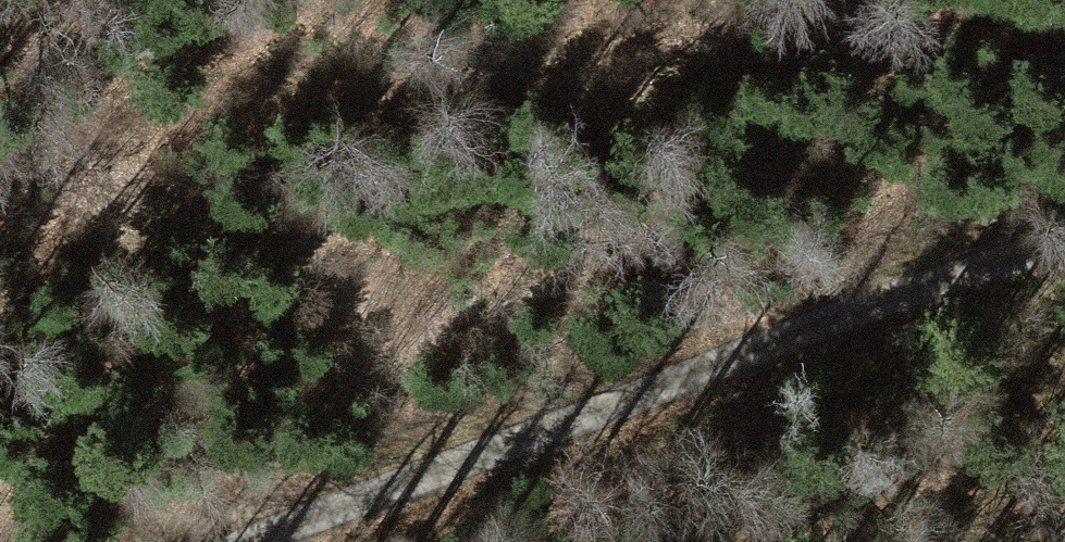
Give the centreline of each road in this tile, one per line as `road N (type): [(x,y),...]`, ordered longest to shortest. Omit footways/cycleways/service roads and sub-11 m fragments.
road 1 (track): [(1064,244),(246,541)]
road 2 (track): [(0,174),(209,108),(600,44),(688,0)]

